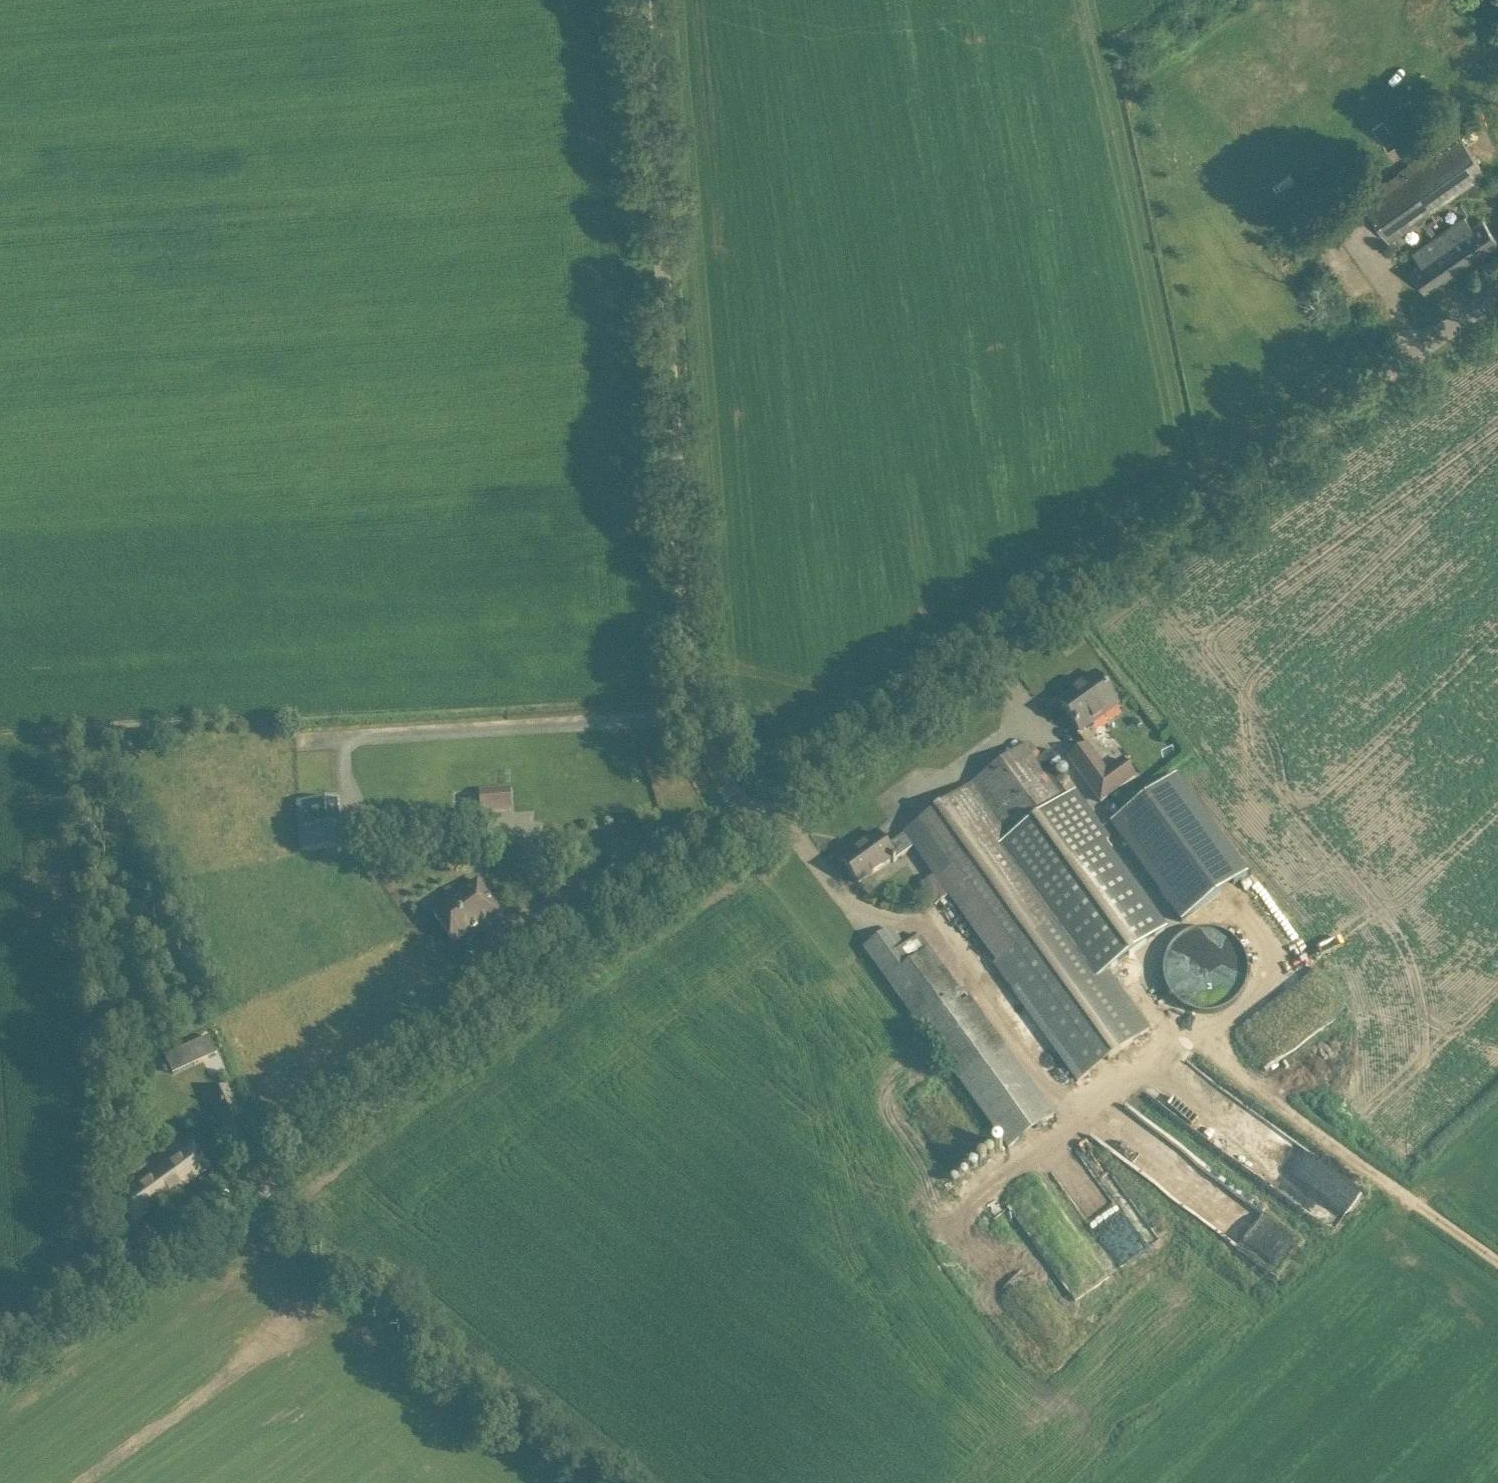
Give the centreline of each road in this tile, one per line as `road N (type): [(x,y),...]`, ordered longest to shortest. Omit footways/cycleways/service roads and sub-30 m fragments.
road 1 (unclassified): [(0,1371),(255,1177),(752,832)]
road 2 (unclassified): [(752,832),(1497,298)]
road 3 (unclassified): [(752,832),(703,735),(689,668),(646,0)]
road 4 (track): [(1183,1033),(1497,1261)]

